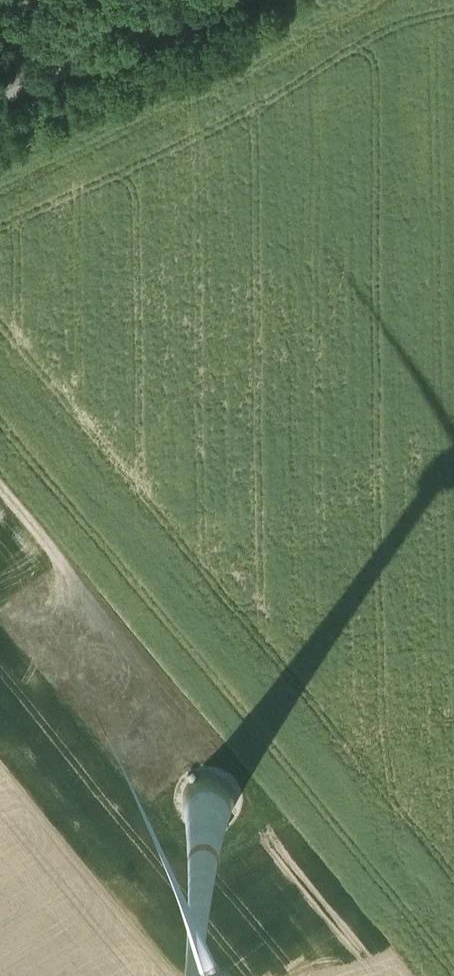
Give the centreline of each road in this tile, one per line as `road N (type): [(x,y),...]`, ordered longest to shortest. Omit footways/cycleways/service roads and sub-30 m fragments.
road 1 (track): [(0,493),(198,733)]
road 2 (unclassified): [(0,98),(205,0)]

